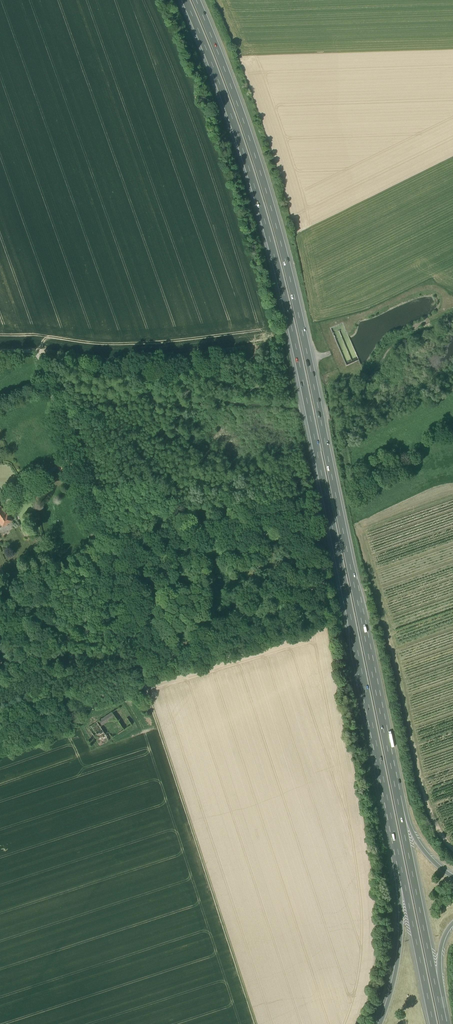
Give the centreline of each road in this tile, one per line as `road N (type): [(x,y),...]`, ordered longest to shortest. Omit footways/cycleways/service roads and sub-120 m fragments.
road 1 (motorway): [(186,0),(253,178),(283,292),(394,831)]
road 2 (motorway): [(397,796),(279,236),(196,0)]
road 3 (track): [(158,728),(259,1023)]
road 4 (motorway): [(437,998),(397,796)]
road 5 (motorway): [(394,831),(433,1023)]
road 6 (motorway): [(394,831),(401,933),(380,1023)]
road 7 (unclassified): [(0,352),(45,356),(78,469)]
road 8 (track): [(136,662),(0,704)]

